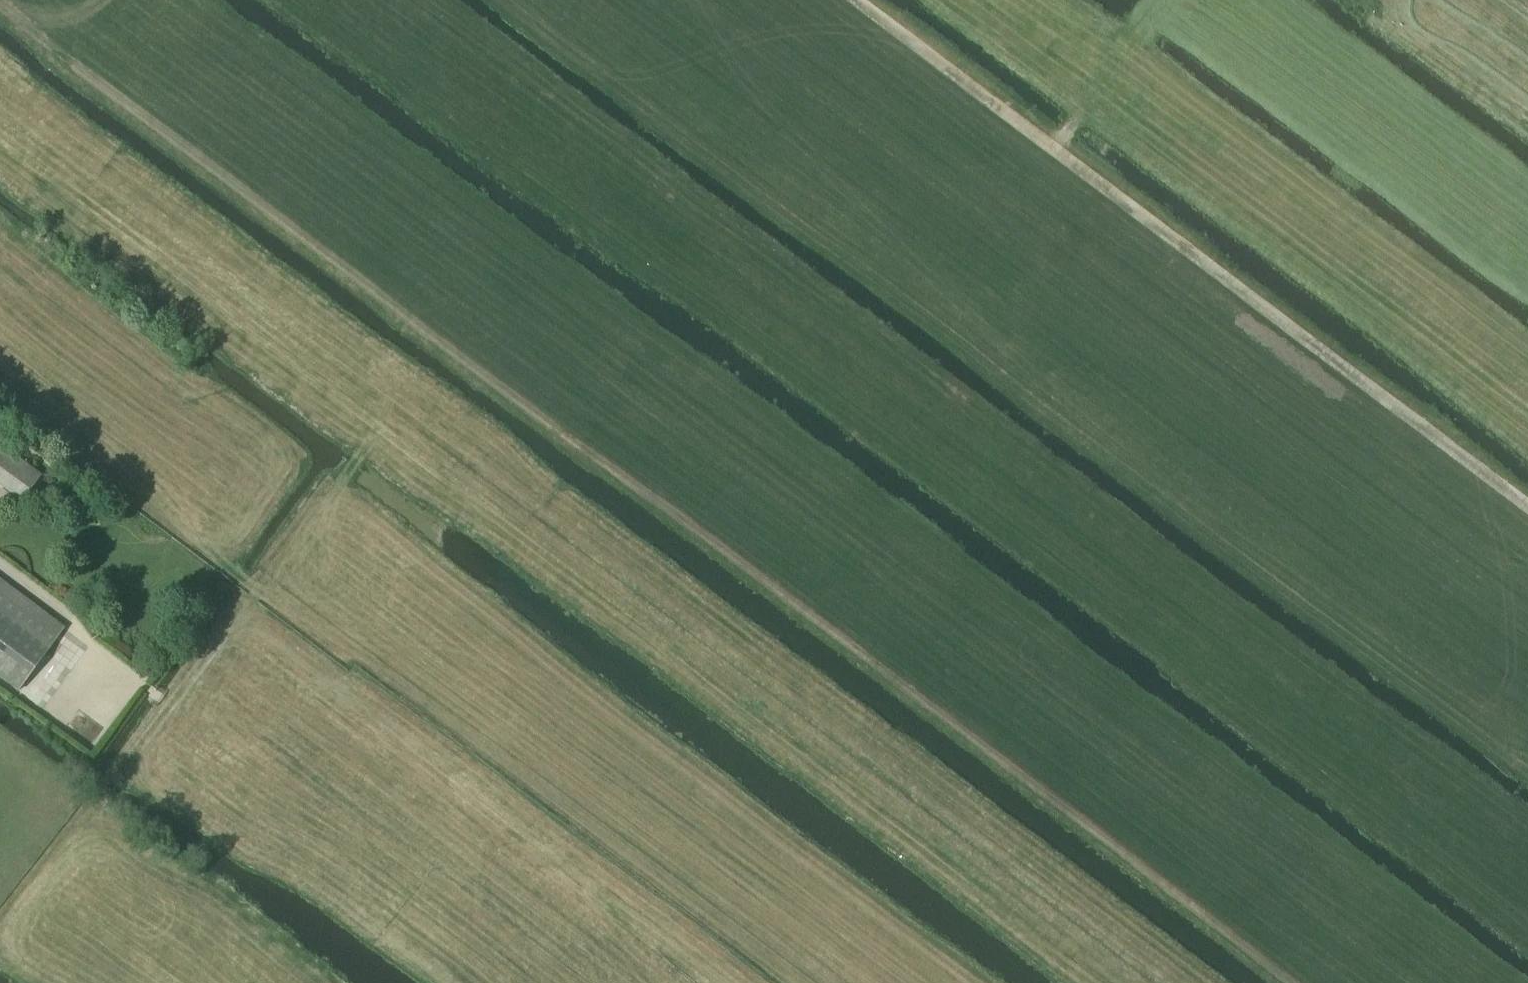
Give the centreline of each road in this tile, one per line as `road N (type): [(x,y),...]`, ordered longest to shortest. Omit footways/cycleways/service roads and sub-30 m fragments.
road 1 (track): [(845,0),(1527,517)]

